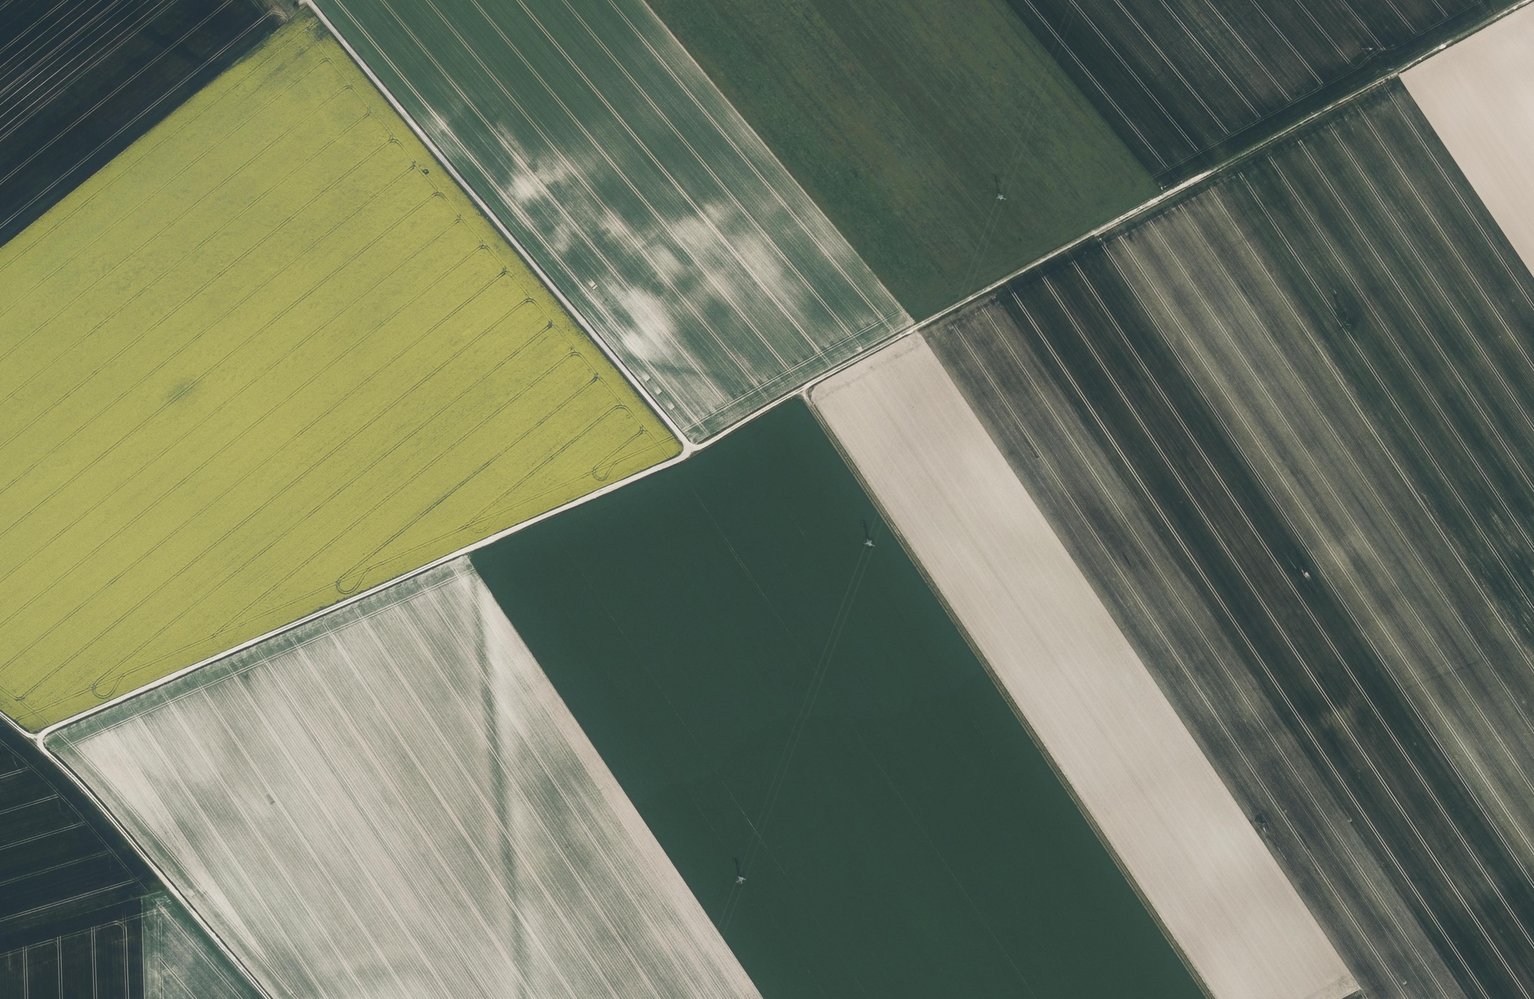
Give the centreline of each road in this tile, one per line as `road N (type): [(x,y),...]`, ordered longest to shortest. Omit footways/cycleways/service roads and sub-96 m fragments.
road 1 (track): [(269,998),(42,749),(41,735),(681,458)]
road 2 (track): [(686,443),(707,444),(1529,0)]
road 3 (track): [(801,390),(1213,998)]
road 4 (track): [(309,0),(686,443)]

